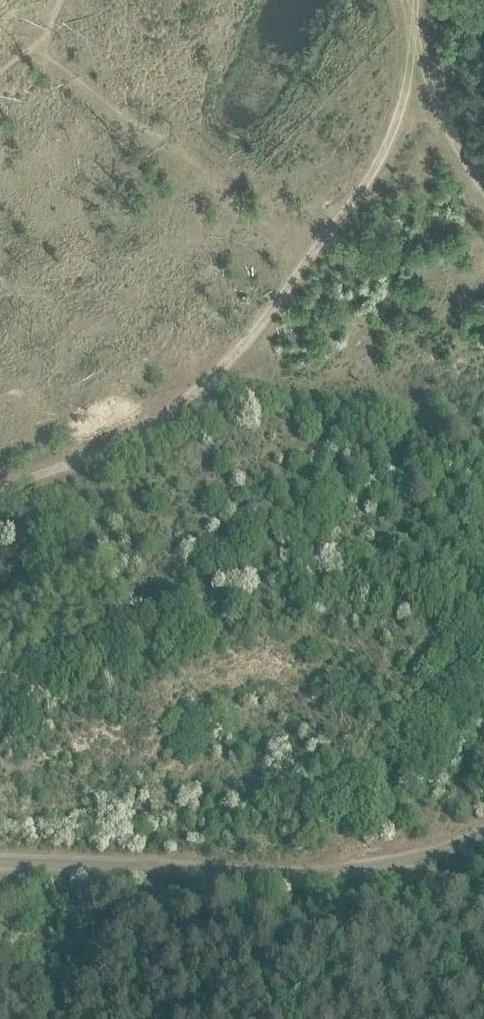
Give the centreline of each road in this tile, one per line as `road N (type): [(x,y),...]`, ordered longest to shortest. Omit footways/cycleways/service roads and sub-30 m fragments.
road 1 (unclassified): [(0,863),(309,876),(431,854),(483,833)]

